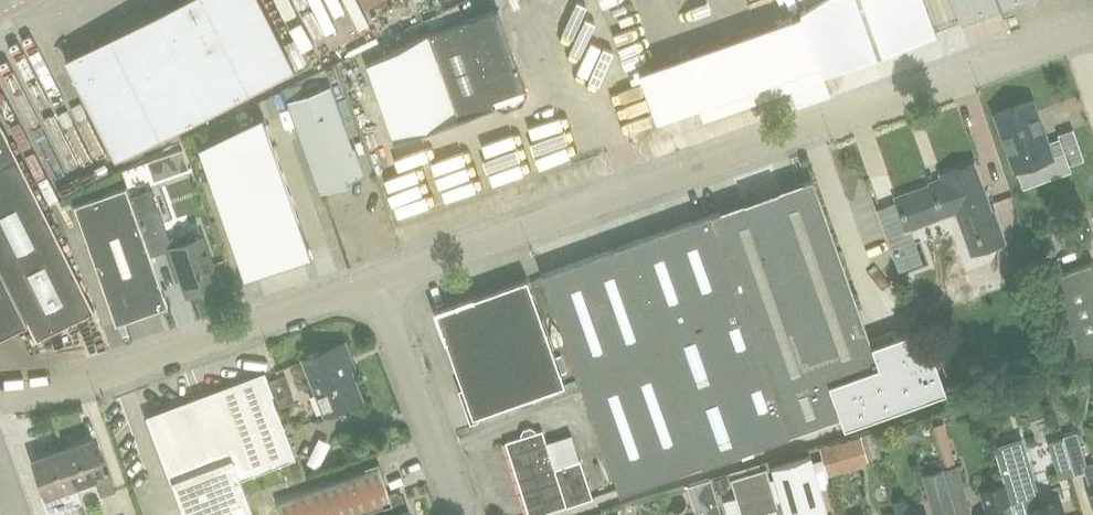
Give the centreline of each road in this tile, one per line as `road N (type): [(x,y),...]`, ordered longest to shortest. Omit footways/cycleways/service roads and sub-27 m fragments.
road 1 (unclassified): [(375,280),(1092,26)]
road 2 (unclassified): [(0,388),(88,378),(375,280)]
road 3 (unclassified): [(460,514),(375,280)]

